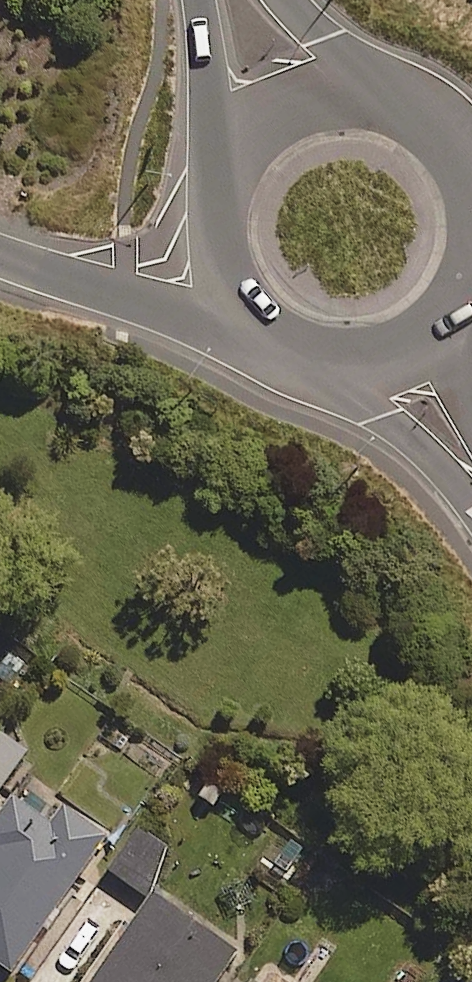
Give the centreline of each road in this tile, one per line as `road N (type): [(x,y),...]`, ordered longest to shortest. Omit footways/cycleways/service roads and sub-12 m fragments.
road 1 (motorway): [(261,325),(57,277),(0,254)]
road 2 (primary): [(218,202),(254,133),(286,110),(323,96),(401,105)]
road 3 (primary): [(218,202),(210,0)]
road 4 (secondary): [(471,502),(344,357)]
road 5 (primary): [(288,0),(401,105)]
road 6 (primary): [(261,325),(233,290),(218,247),(218,202)]

